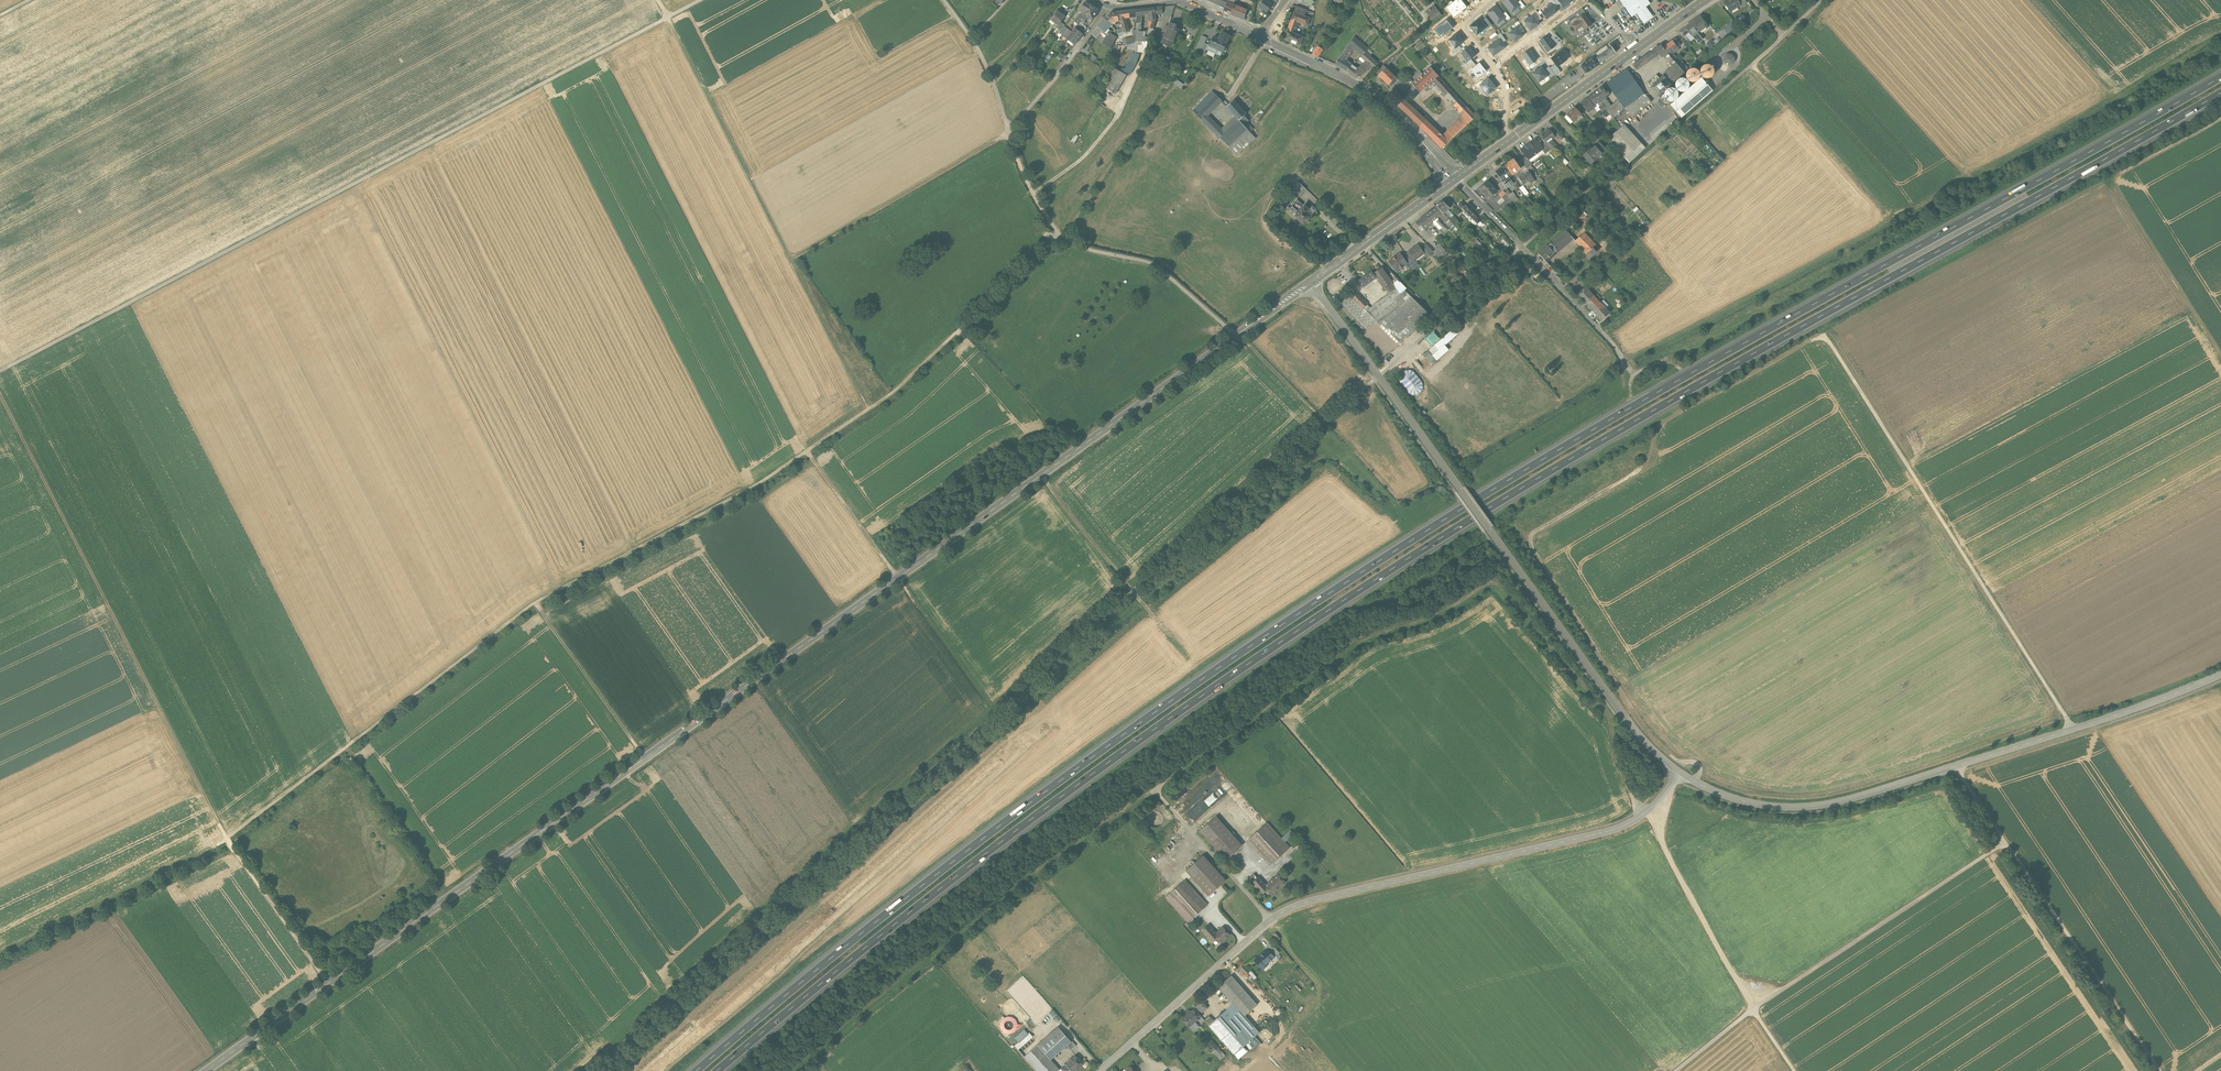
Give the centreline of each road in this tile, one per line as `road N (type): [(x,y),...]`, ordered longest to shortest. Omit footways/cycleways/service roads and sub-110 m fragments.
road 1 (motorway): [(2220,74),(1450,515),(954,859),(697,1070)]
road 2 (motorway): [(719,1070),(971,865),(1212,690),(1468,524),(2220,93)]
road 3 (track): [(329,984),(226,839),(534,604),(761,483),(868,410),(1060,235),(1154,265),(1235,335)]
road 4 (secondary): [(1310,283),(206,1070)]
road 5 (track): [(792,1070),(1047,864),(1358,644),(1437,615),(1490,584),(1504,591),(1605,712),(1614,759),(1644,813)]
road 6 (track): [(806,451),(990,706),(580,1070)]
road 7 (track): [(702,0),(0,372)]
road 8 (track): [(0,957),(226,839),(0,396)]
road 9 (unclassified): [(1681,773),(1655,803),(1615,829),(1283,912),(1101,1070)]
road 10 (unclassified): [(1681,773),(1620,711),(1310,283)]
road 11 (unclassified): [(2220,674),(1835,804),(1752,804),(1681,773)]
road 12 (track): [(1623,363),(1893,221),(1752,66)]
road 13 (track): [(2072,730),(1828,338)]
road 14 (track): [(656,0),(868,410)]
road 15 (track): [(2005,842),(1674,1070)]
road 16 (track): [(1893,221),(2220,38)]
road 17 (track): [(2220,122),(2129,166),(2123,180),(2220,344)]
road 18 (track): [(1794,1070),(1644,813)]
road 19 (track): [(2005,842),(2156,1070)]
road 20 (residential): [(1455,179),(1633,375)]
road 21 (track): [(1060,235),(1026,181),(982,57),(943,0)]
road 22 (track): [(234,853),(0,970)]
road 23 (track): [(1008,131),(791,259)]
road 24 (track): [(1196,669),(1041,475)]
road 25 (secondary): [(1455,179),(1382,102),(1260,38)]
road 26 (track): [(1668,359),(1874,250)]
road 27 (secondary): [(1639,49),(1455,179)]
road 28 (track): [(535,603),(644,759)]
road 29 (secondary): [(1455,179),(1310,283)]
road 30 (track): [(1323,422),(1235,335)]

